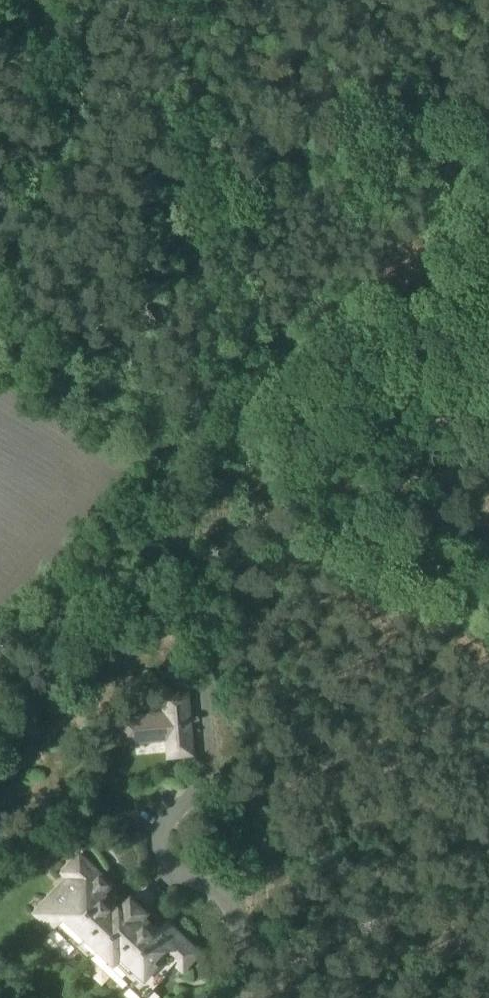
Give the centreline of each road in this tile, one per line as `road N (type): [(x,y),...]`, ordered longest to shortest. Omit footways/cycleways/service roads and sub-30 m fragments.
road 1 (track): [(488,592),(217,472),(0,340)]
road 2 (track): [(488,207),(233,480)]

